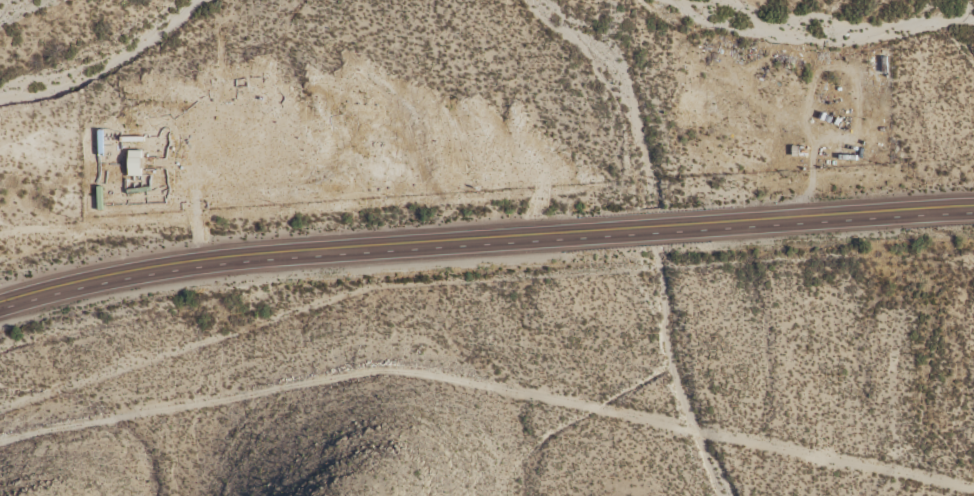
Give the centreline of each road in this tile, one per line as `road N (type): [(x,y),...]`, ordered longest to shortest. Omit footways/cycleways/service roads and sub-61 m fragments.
road 1 (residential): [(0,443),(391,371),(973,493)]
road 2 (trunk): [(0,298),(142,263),(253,251),(973,207)]

